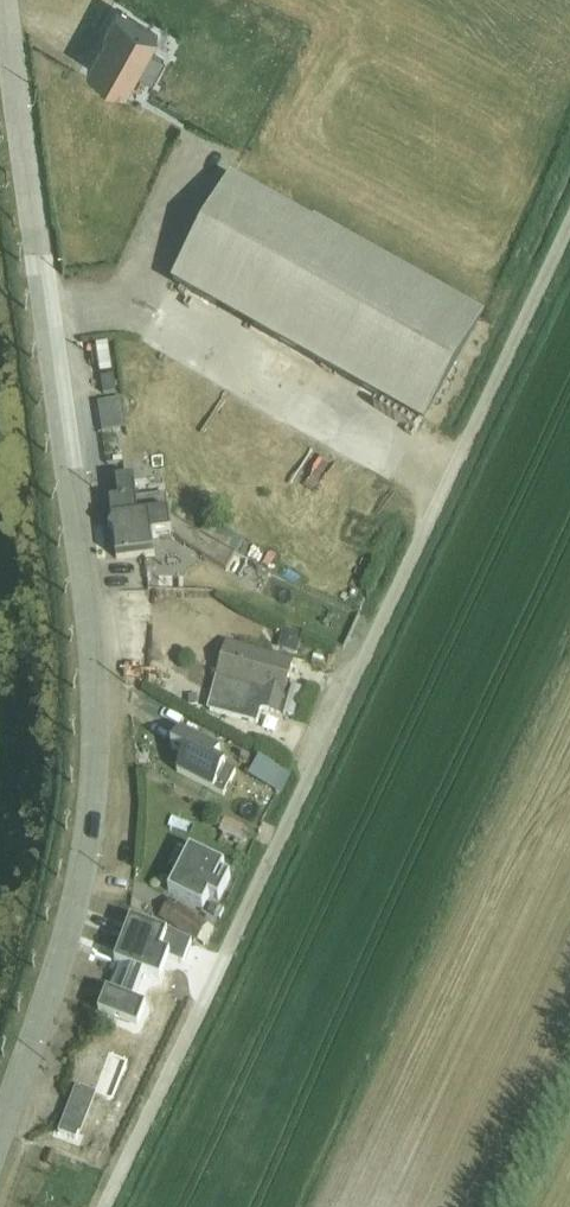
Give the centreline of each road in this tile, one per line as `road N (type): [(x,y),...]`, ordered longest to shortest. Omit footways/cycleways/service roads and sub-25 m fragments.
road 1 (tertiary): [(2,0),(73,506),(96,727),(88,854),(0,1116)]
road 2 (unclassified): [(569,209),(107,1206)]

